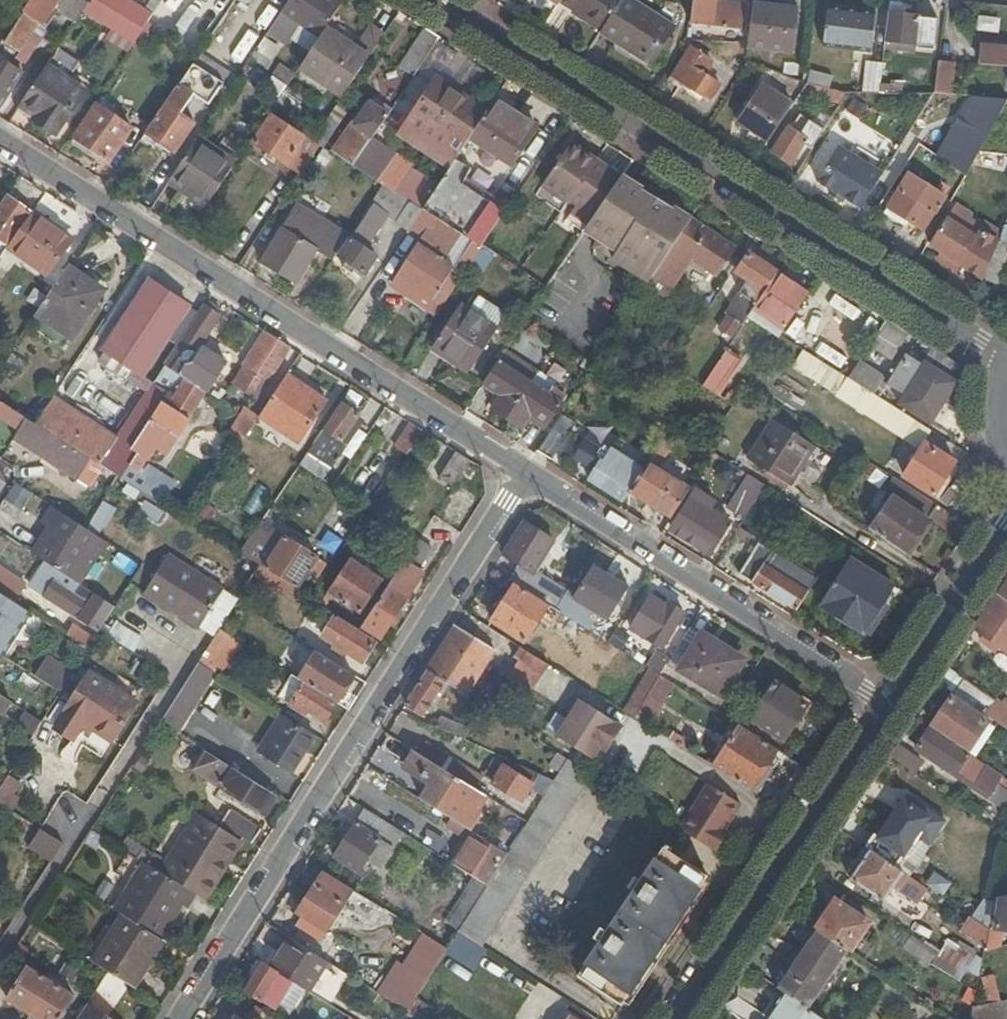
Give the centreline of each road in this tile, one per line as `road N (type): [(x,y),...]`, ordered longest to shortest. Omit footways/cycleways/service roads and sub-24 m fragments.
road 1 (residential): [(443,0),(983,339),(1006,346)]
road 2 (residential): [(518,469),(173,1018)]
road 3 (residential): [(0,135),(518,469)]
road 4 (residential): [(518,469),(890,702)]
road 5 (residential): [(890,702),(675,1018)]
road 6 (residential): [(1006,528),(890,702)]
road 7 (unclassified): [(1006,352),(985,403),(986,433),(1006,476)]

